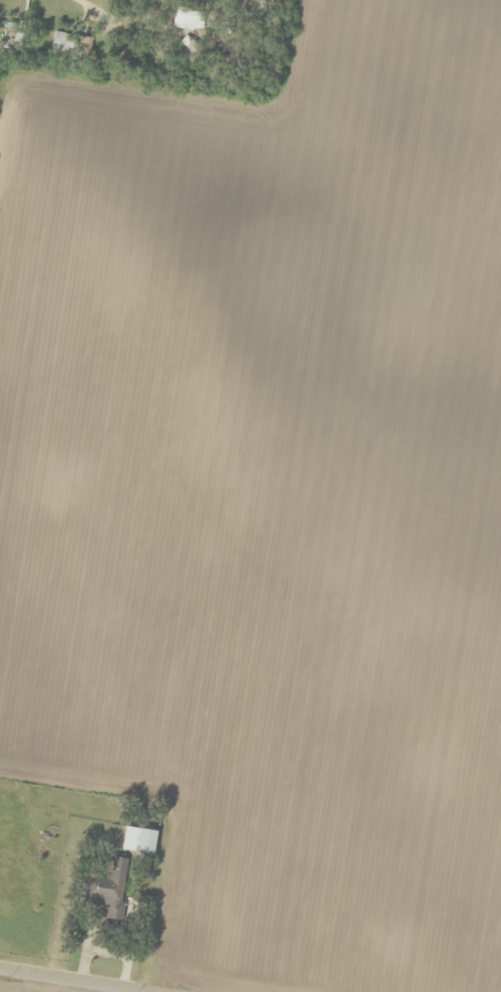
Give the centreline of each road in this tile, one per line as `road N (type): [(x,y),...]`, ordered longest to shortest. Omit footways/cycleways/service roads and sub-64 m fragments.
road 1 (residential): [(142,991),(0,970)]

